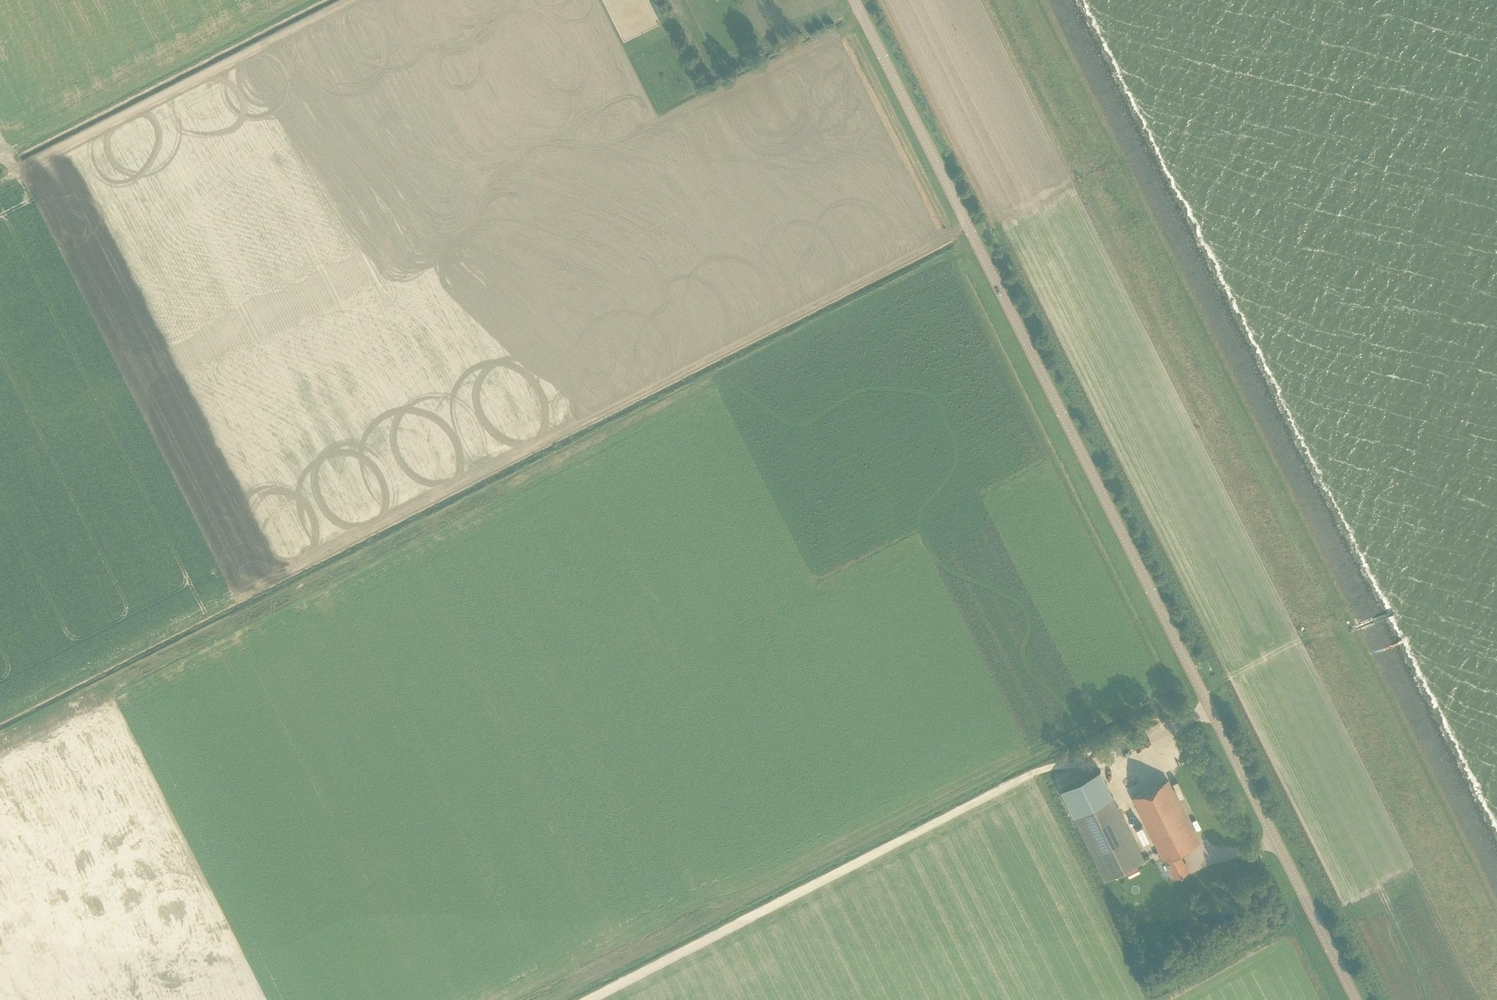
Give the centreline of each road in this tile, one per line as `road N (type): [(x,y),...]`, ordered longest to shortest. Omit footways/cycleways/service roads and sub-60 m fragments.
road 1 (tertiary): [(1355,999),(854,0)]
road 2 (track): [(1343,622),(1199,688)]
road 3 (track): [(232,61),(353,0)]

